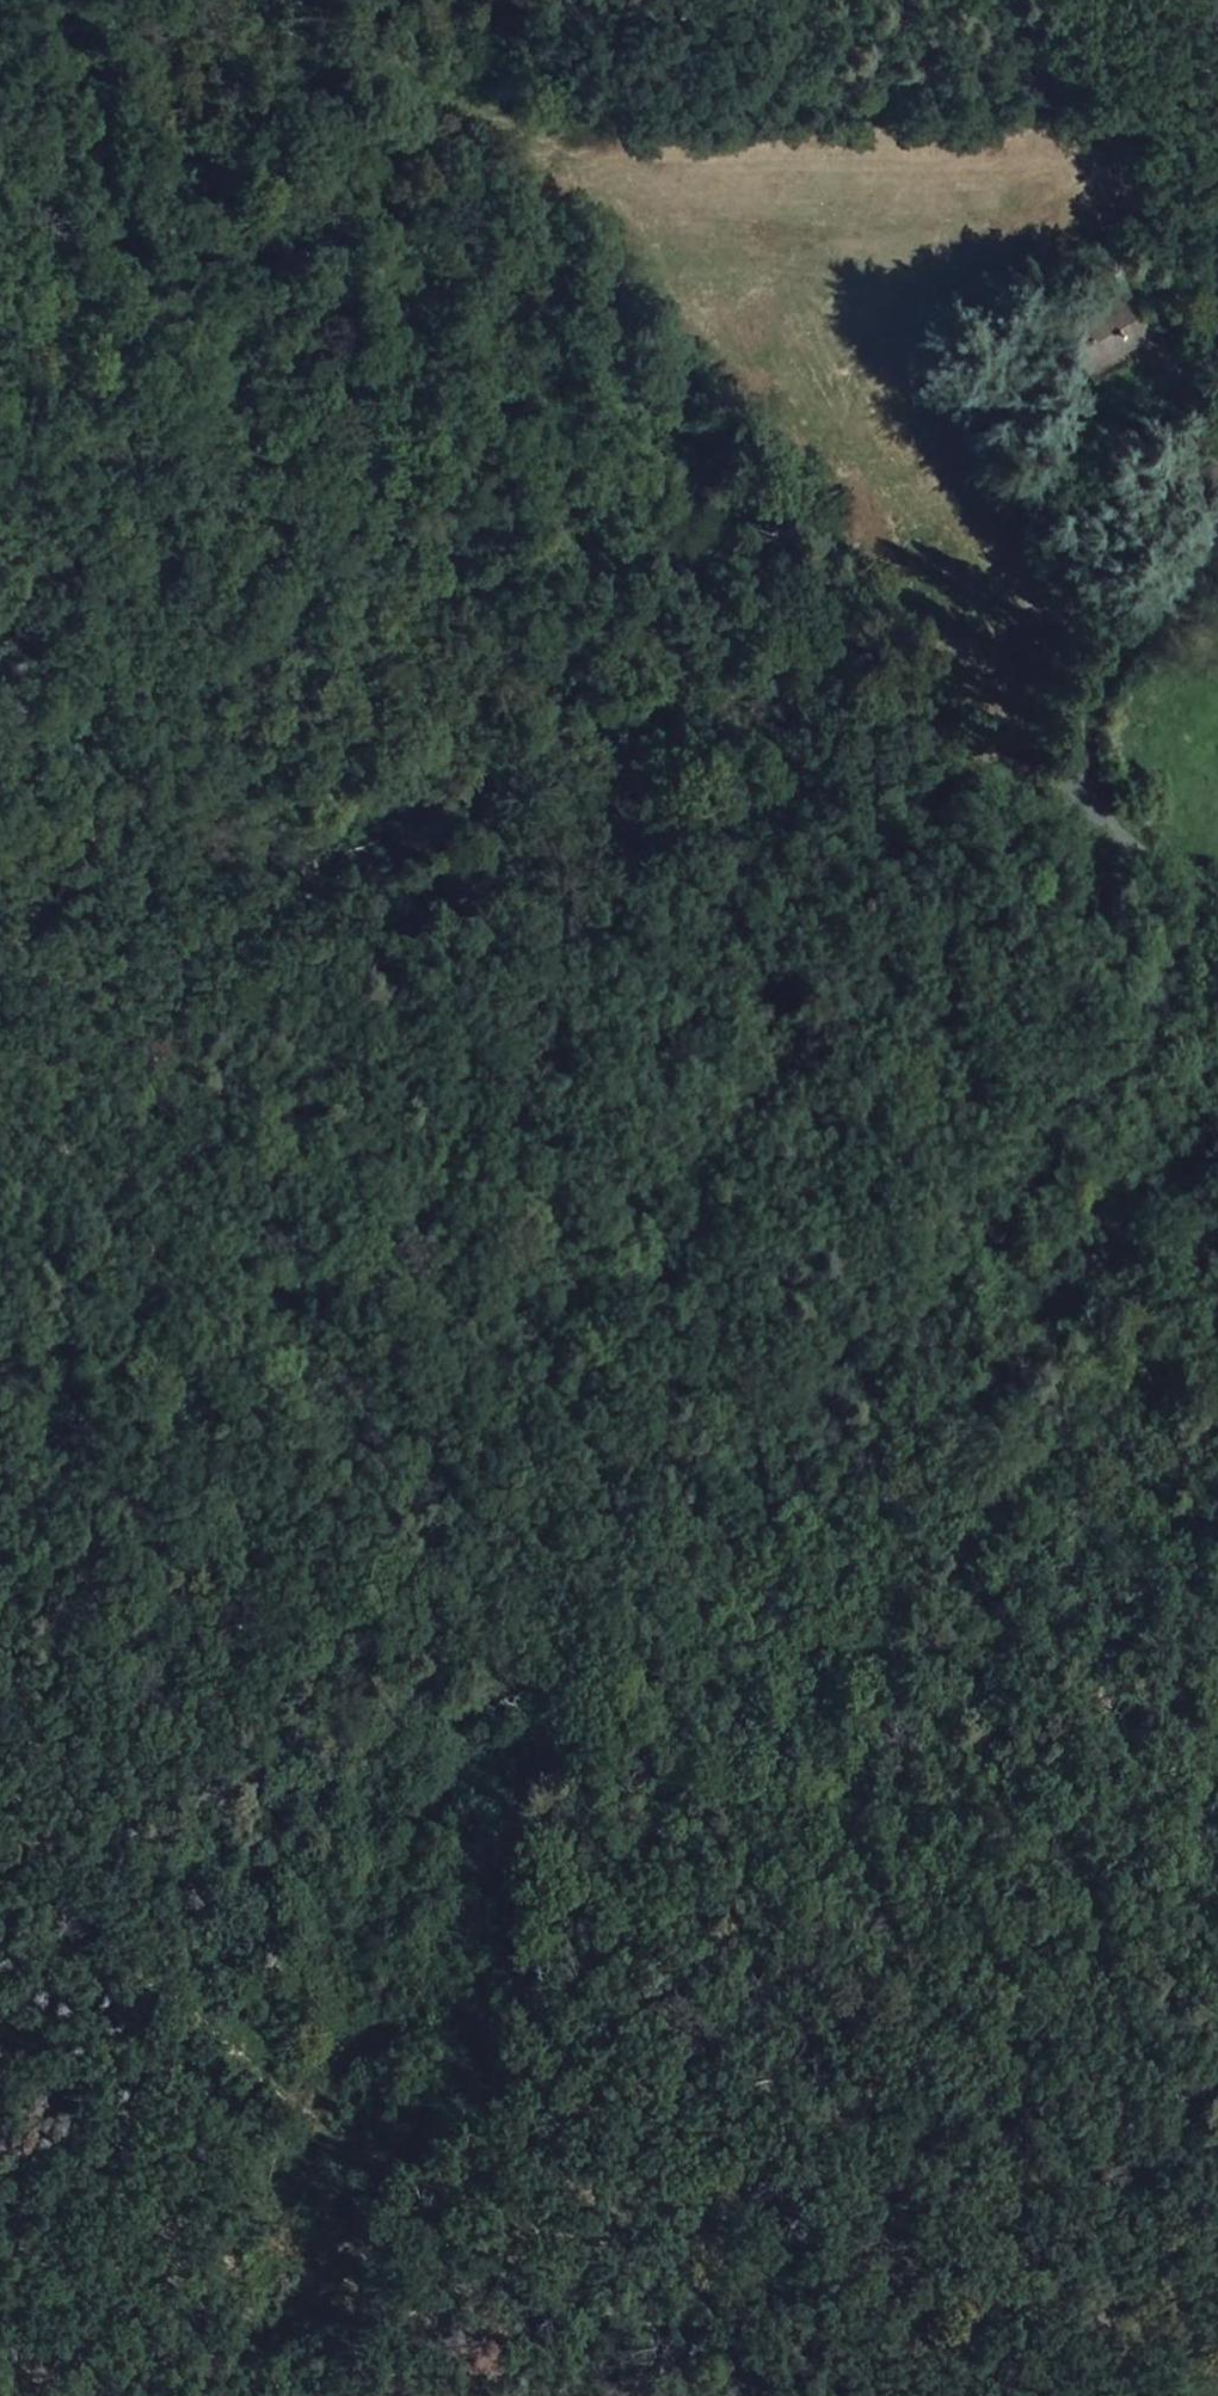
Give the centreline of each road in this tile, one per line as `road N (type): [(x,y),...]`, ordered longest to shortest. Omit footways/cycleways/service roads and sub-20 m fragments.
road 1 (track): [(1217,2362),(1107,2303),(882,2285),(703,2323),(625,2295),(498,2201),(337,2132),(159,1998),(0,1943)]
road 2 (unclassified): [(1217,879),(1113,839),(1079,762),(1088,670),(1217,517)]

